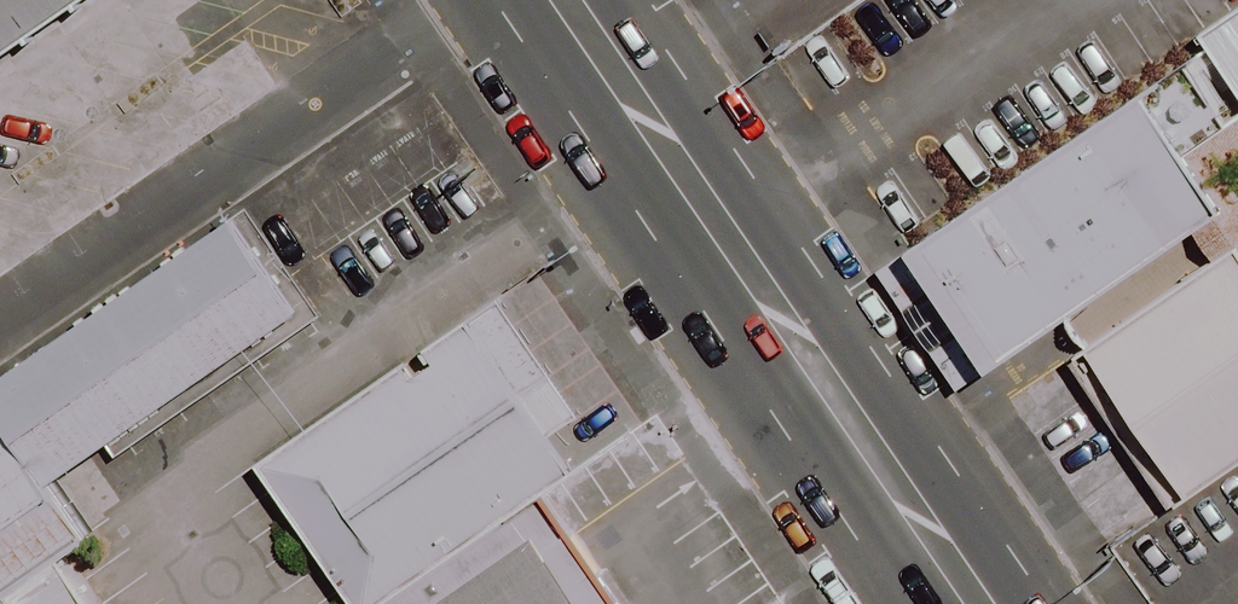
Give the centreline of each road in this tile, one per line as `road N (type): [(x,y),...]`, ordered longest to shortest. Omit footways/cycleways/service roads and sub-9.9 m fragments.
road 1 (secondary): [(566,0),(980,603)]

